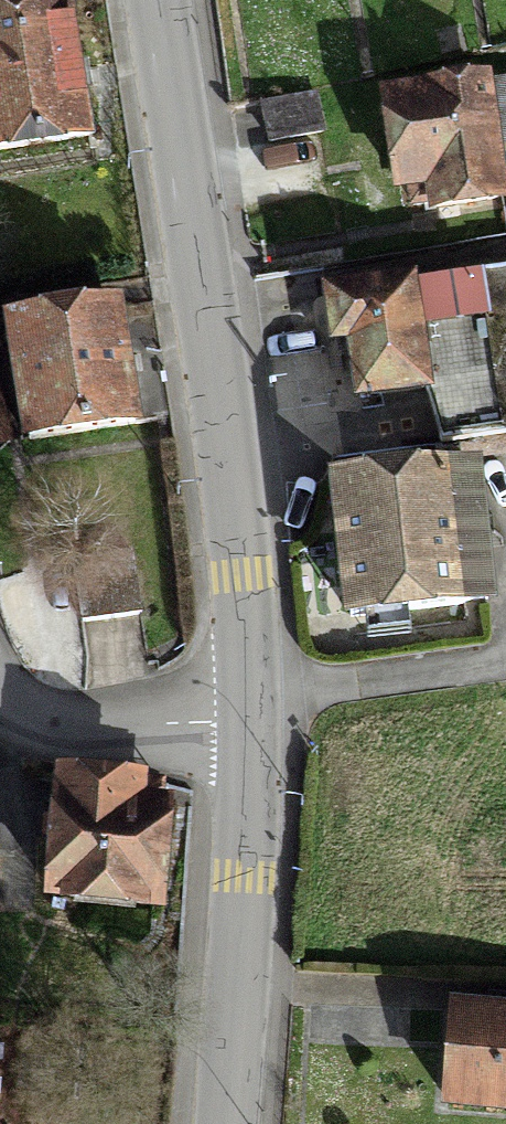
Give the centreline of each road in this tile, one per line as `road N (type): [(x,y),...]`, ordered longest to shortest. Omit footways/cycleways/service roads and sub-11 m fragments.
road 1 (primary): [(239,738),(208,357),(154,0)]
road 2 (primary): [(228,1123),(243,880),(239,738)]
road 3 (unclassified): [(0,695),(98,731),(239,738)]

